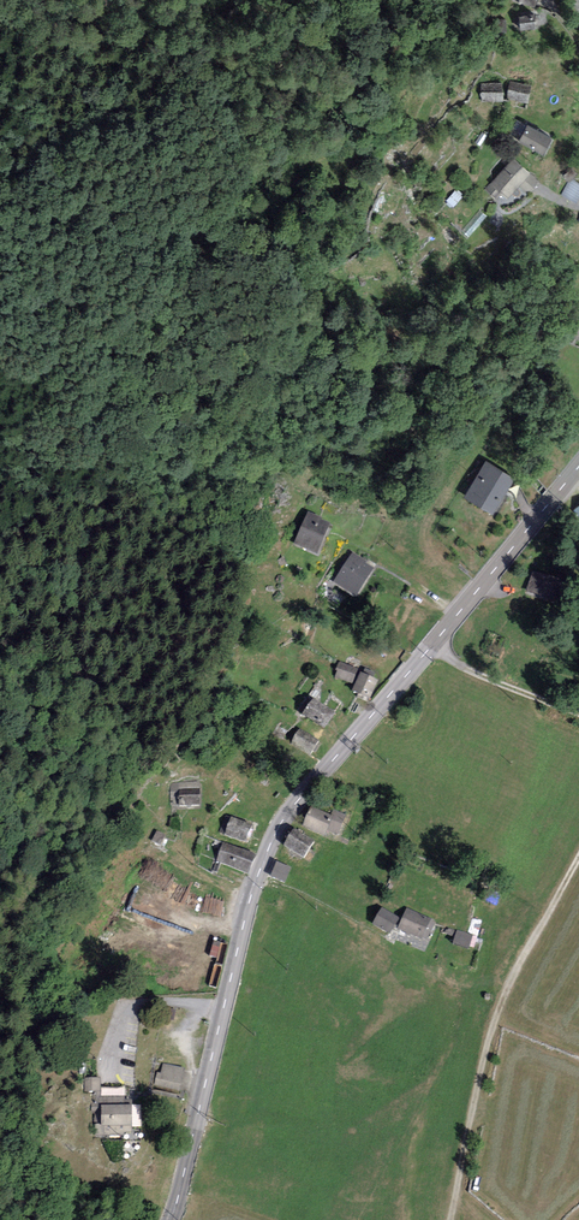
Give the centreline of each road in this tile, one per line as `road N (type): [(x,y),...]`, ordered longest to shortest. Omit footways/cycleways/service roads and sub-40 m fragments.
road 1 (tertiary): [(173,1219),(274,835),(578,467)]
road 2 (track): [(450,1219),(494,1023),(578,861)]
road 3 (track): [(256,880),(296,890),(450,979),(512,978)]
road 4 (track): [(578,713),(456,664),(433,643)]

